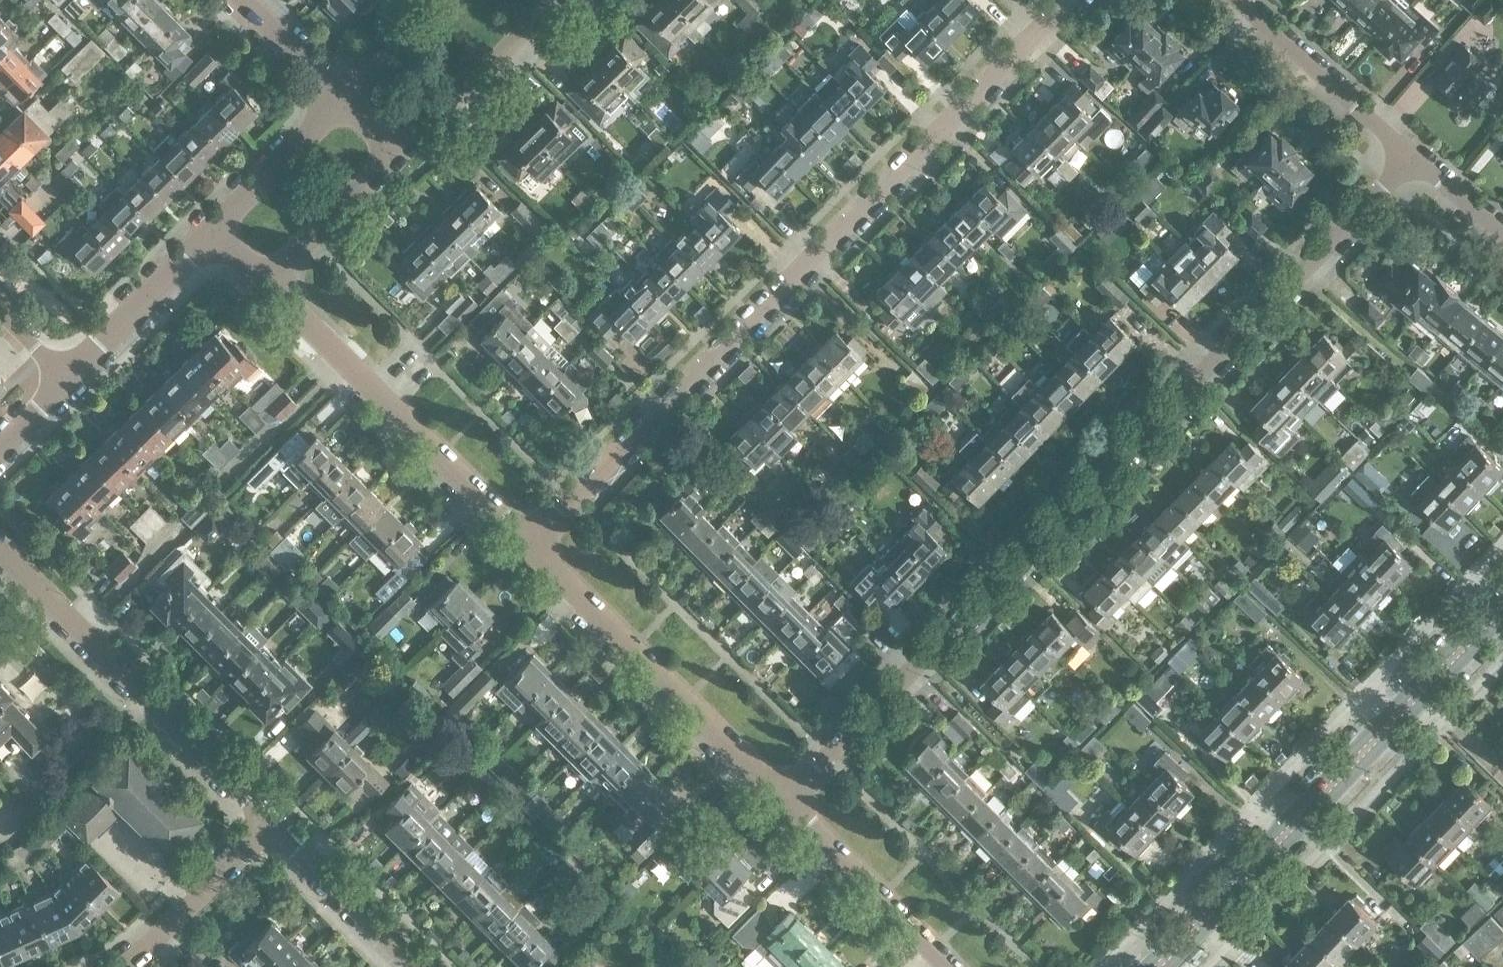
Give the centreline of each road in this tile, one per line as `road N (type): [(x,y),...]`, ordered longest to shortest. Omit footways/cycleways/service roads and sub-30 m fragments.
road 1 (residential): [(788,801),(1410,156)]
road 2 (residential): [(531,540),(1063,0)]
road 3 (primary): [(1150,966),(1502,601)]
road 4 (residential): [(273,828),(0,551)]
road 5 (residential): [(788,801),(531,540)]
road 6 (residential): [(531,540),(274,281)]
road 7 (residential): [(1410,156),(1239,0)]
road 8 (residential): [(950,966),(788,801)]
road 9 (residential): [(402,156),(561,0)]
road 10 (residential): [(64,380),(219,229)]
road 11 (residential): [(118,966),(180,920),(273,828)]
road 12 (residential): [(411,966),(273,828)]
road 13 (residential): [(348,104),(219,229)]
road 14 (residential): [(274,281),(402,156)]
road 15 (residential): [(453,0),(348,104)]
road 16 (residential): [(348,104),(246,0)]
road 17 (residential): [(1502,233),(1410,156)]

